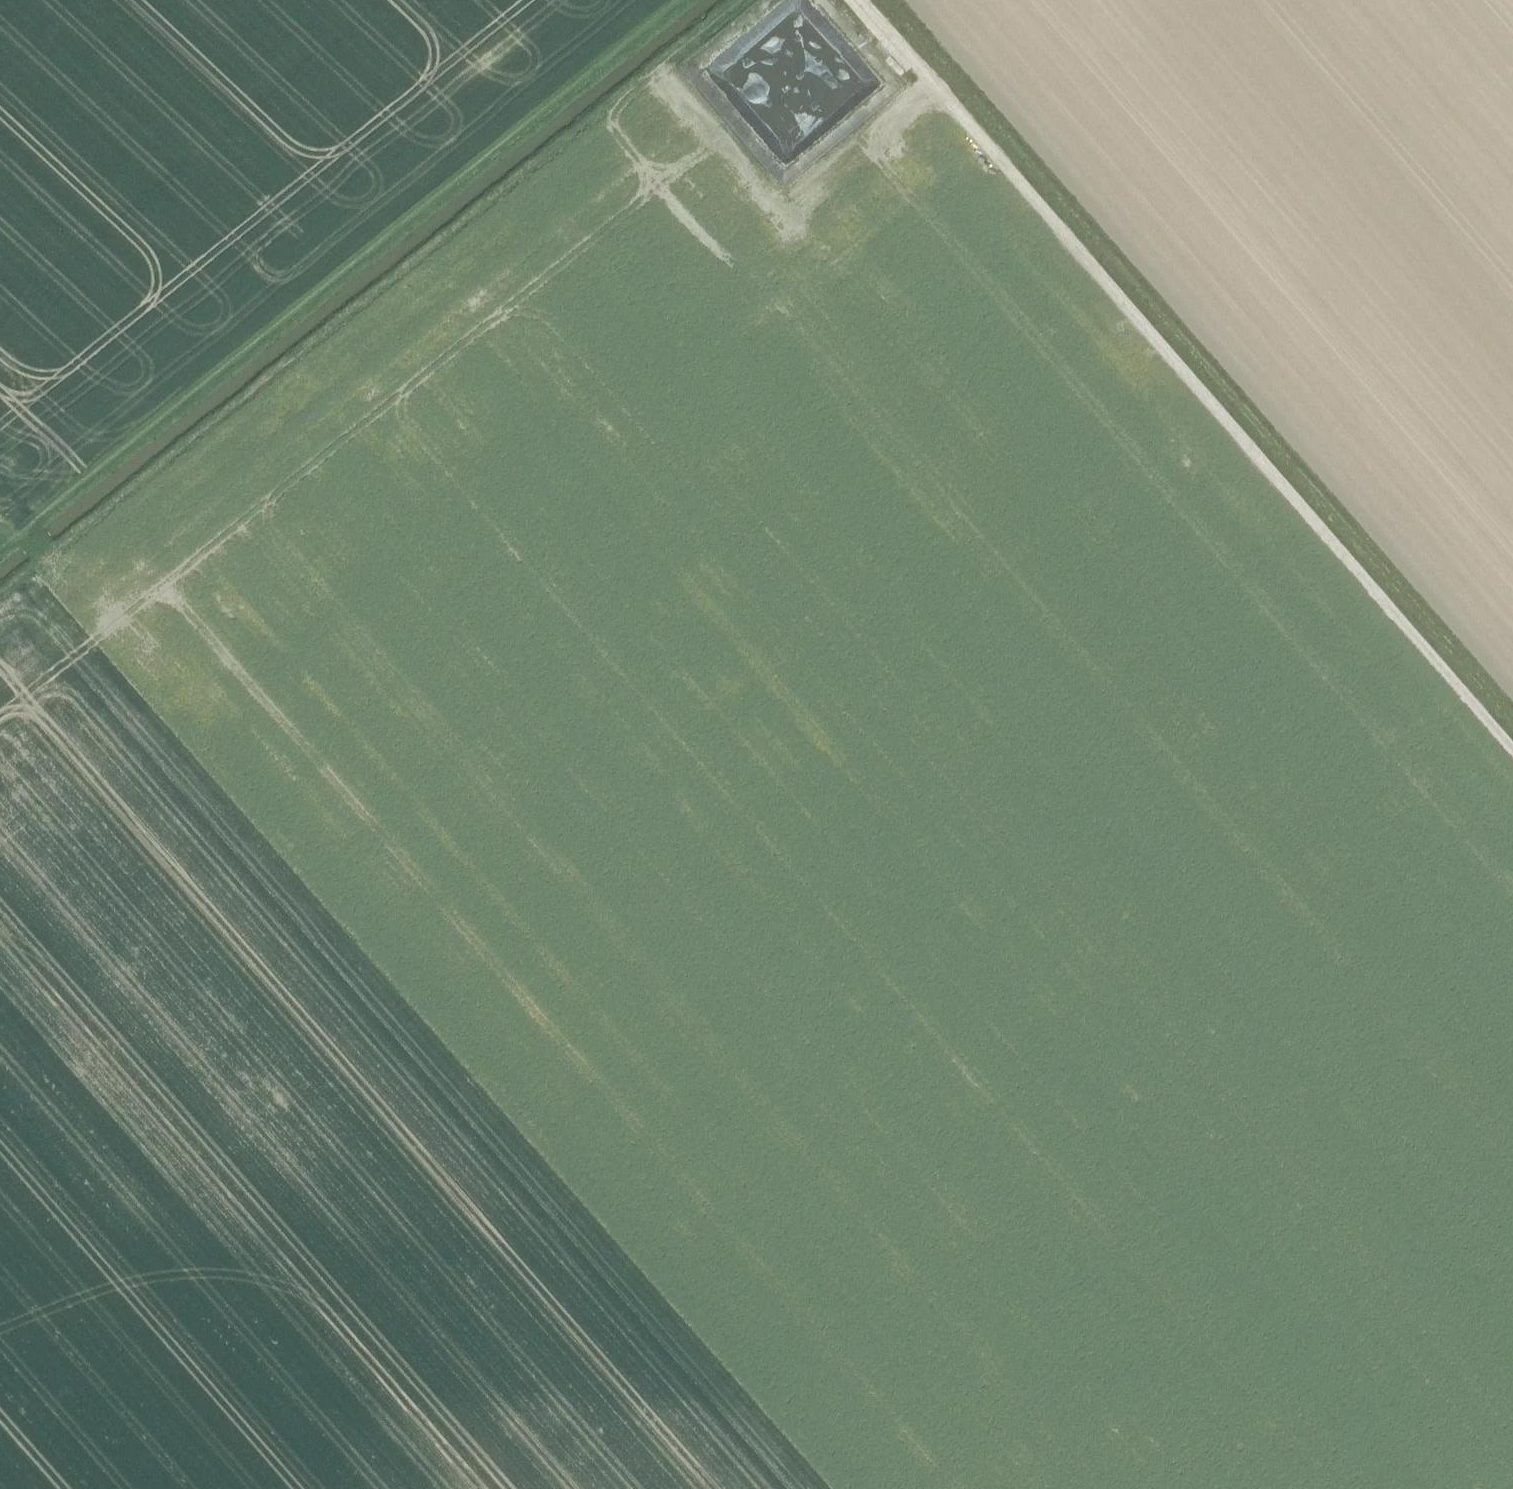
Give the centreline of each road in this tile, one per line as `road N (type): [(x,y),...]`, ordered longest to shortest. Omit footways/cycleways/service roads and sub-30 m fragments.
road 1 (track): [(856,0),(1512,758)]

